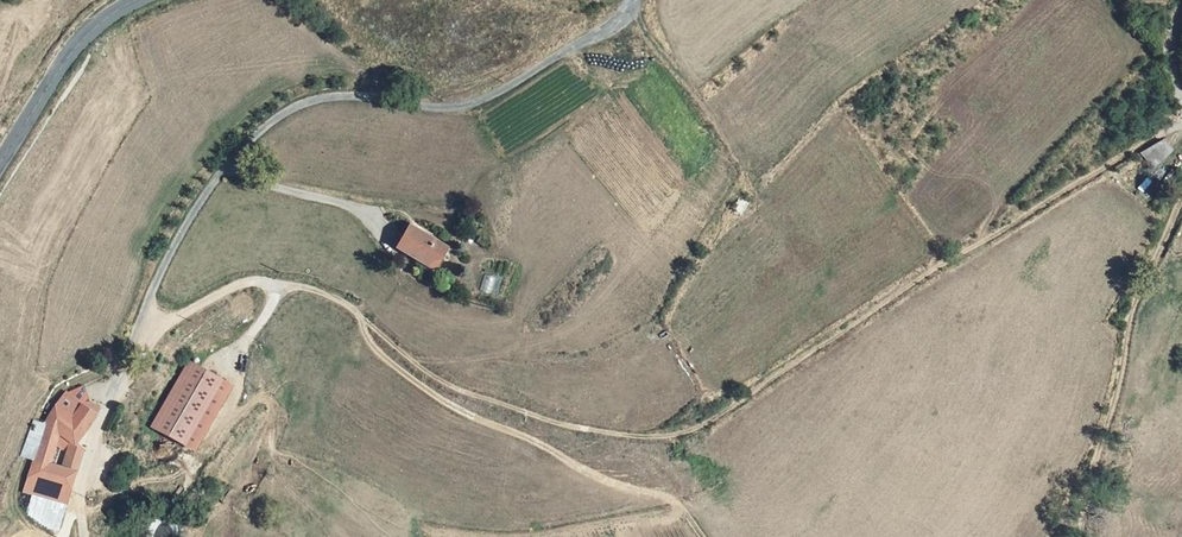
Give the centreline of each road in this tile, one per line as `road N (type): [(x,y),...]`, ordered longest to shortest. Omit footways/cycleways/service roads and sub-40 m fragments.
road 1 (track): [(1181,128),(955,260),(705,429),(659,439),(567,427),(456,391),(358,315),(311,288),(275,284)]
road 2 (unclassified): [(112,403),(156,280),(224,169),(256,134),(325,98),(476,105),(573,49),(634,0)]
road 3 (track): [(1078,536),(1081,497),(1116,400),(1136,305),(1181,206)]
road 4 (tertiary): [(144,0),(110,17),(68,57),(0,165)]
road 5 (unclassified): [(112,403),(83,490),(86,536)]

